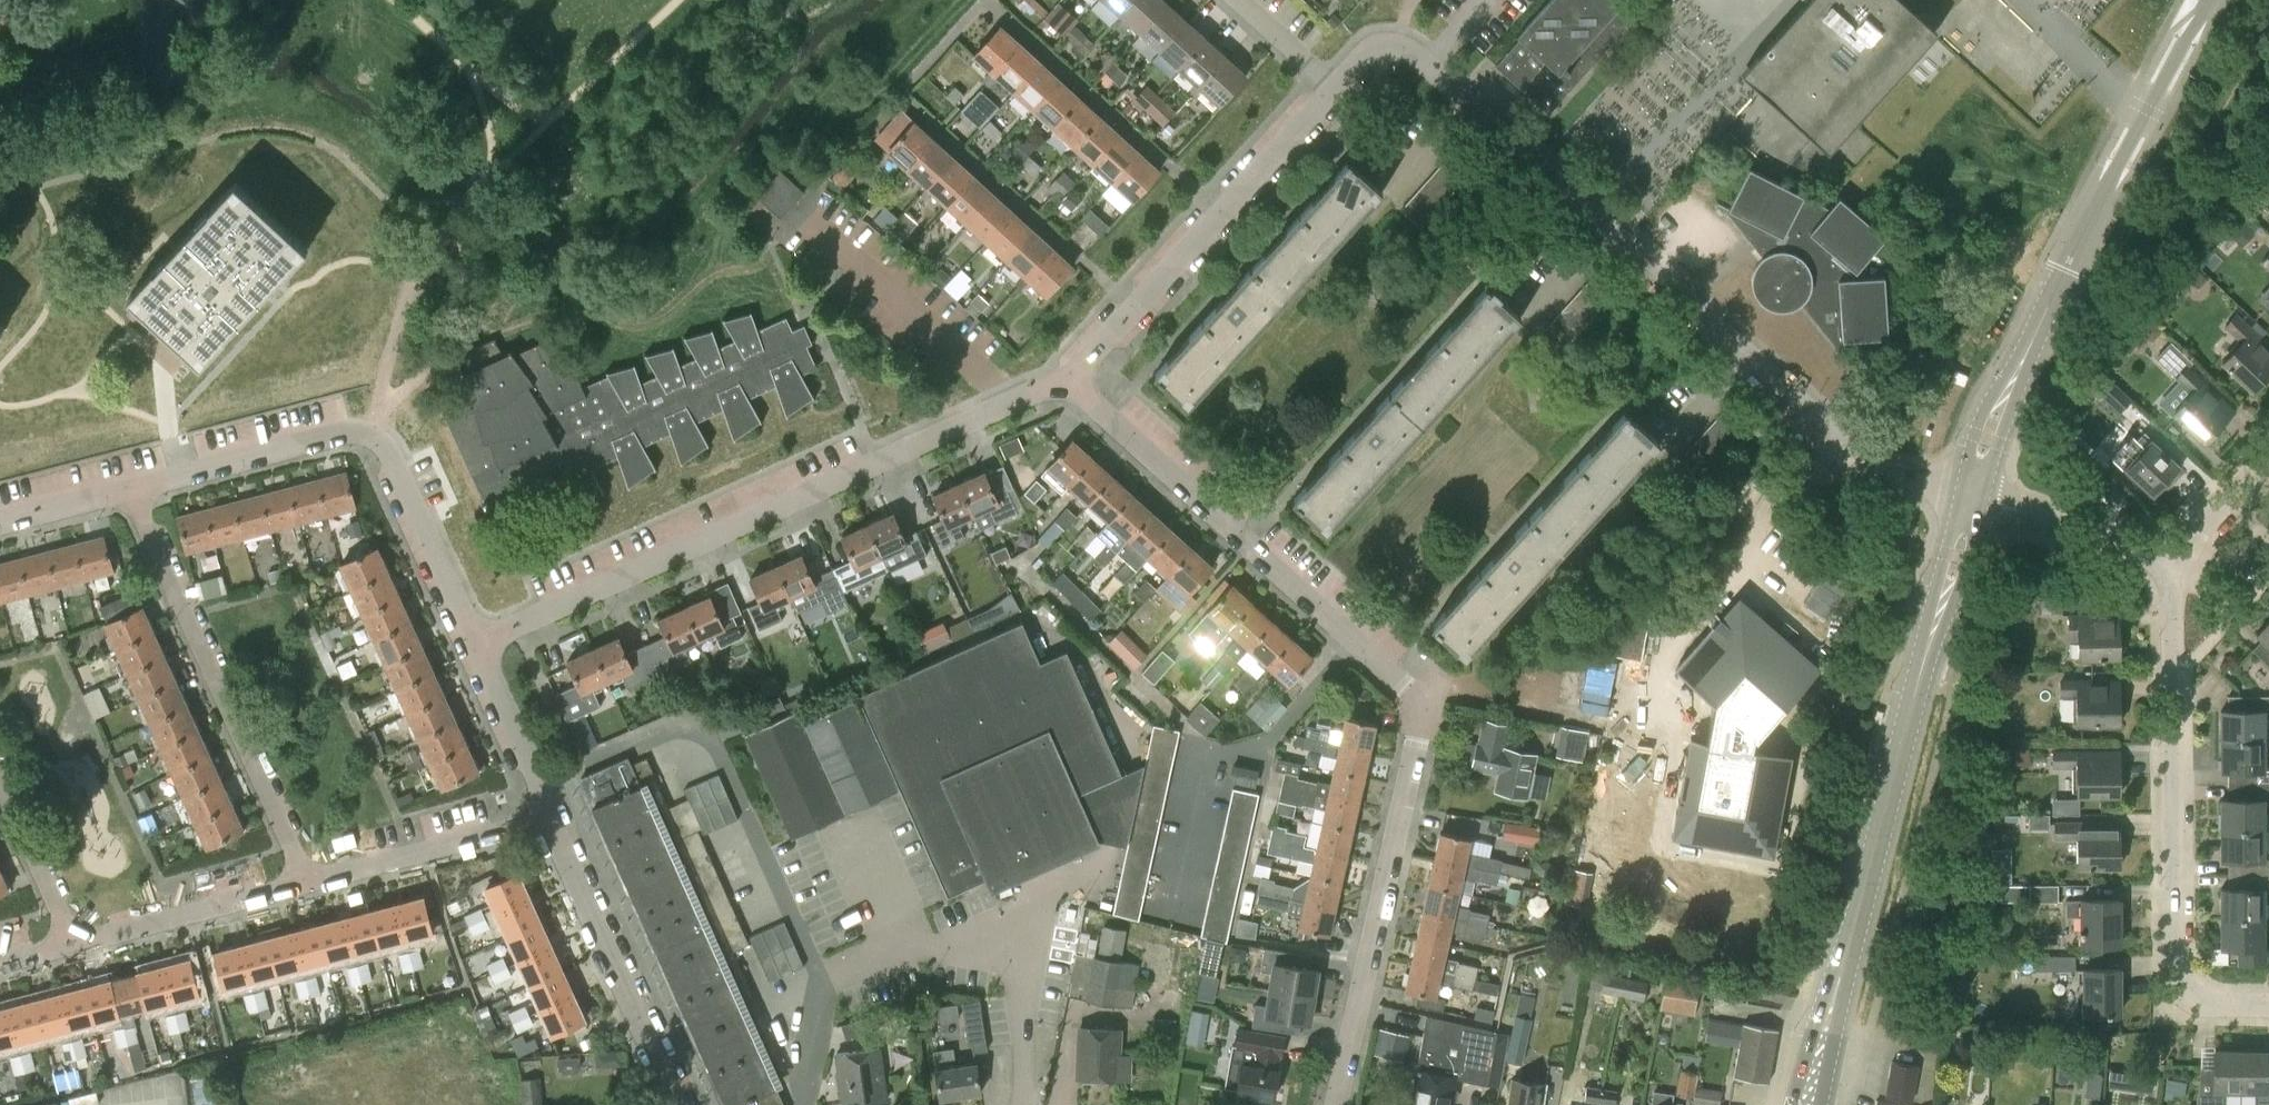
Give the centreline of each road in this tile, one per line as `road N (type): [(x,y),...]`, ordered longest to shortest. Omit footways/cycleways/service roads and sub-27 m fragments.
road 1 (residential): [(1331,1104),(1416,739),(1415,710),(1407,688),(1074,385)]
road 2 (residential): [(1961,493),(1899,475),(1853,450),(1411,48),(1366,50)]
road 3 (residential): [(476,644),(1011,401),(1074,385)]
road 4 (residential): [(2268,1007),(2209,1007),(2186,992),(2176,971),(2171,561)]
road 5 (residential): [(306,883),(129,488)]
road 6 (tertiary): [(1806,1104),(1914,687)]
road 7 (tertiary): [(2023,359),(2208,0)]
road 8 (residential): [(1074,385),(1081,367),(1331,87)]
road 9 (residential): [(678,1104),(549,819)]
road 10 (residential): [(129,488),(344,432),(369,432),(389,452)]
road 11 (residential): [(306,883),(549,819)]
road 12 (residential): [(78,945),(306,883)]
road 13 (residential): [(476,644),(389,452)]
road 14 (tertiary): [(1914,687),(1965,570),(1984,500)]
road 15 (tertiary): [(1961,493),(1914,687)]
road 16 (residential): [(1984,500),(2171,561)]
road 17 (residential): [(549,819),(476,644)]
road 18 (residential): [(78,945),(0,779)]
road 19 (tertiary): [(2023,359),(1990,397),(1961,493)]
road 20 (tertiary): [(1984,500),(2023,359)]
road 21 (residential): [(2171,561),(2268,458)]
road 22 (residential): [(0,522),(129,488)]
road 23 (residential): [(1236,0),(1331,87)]

